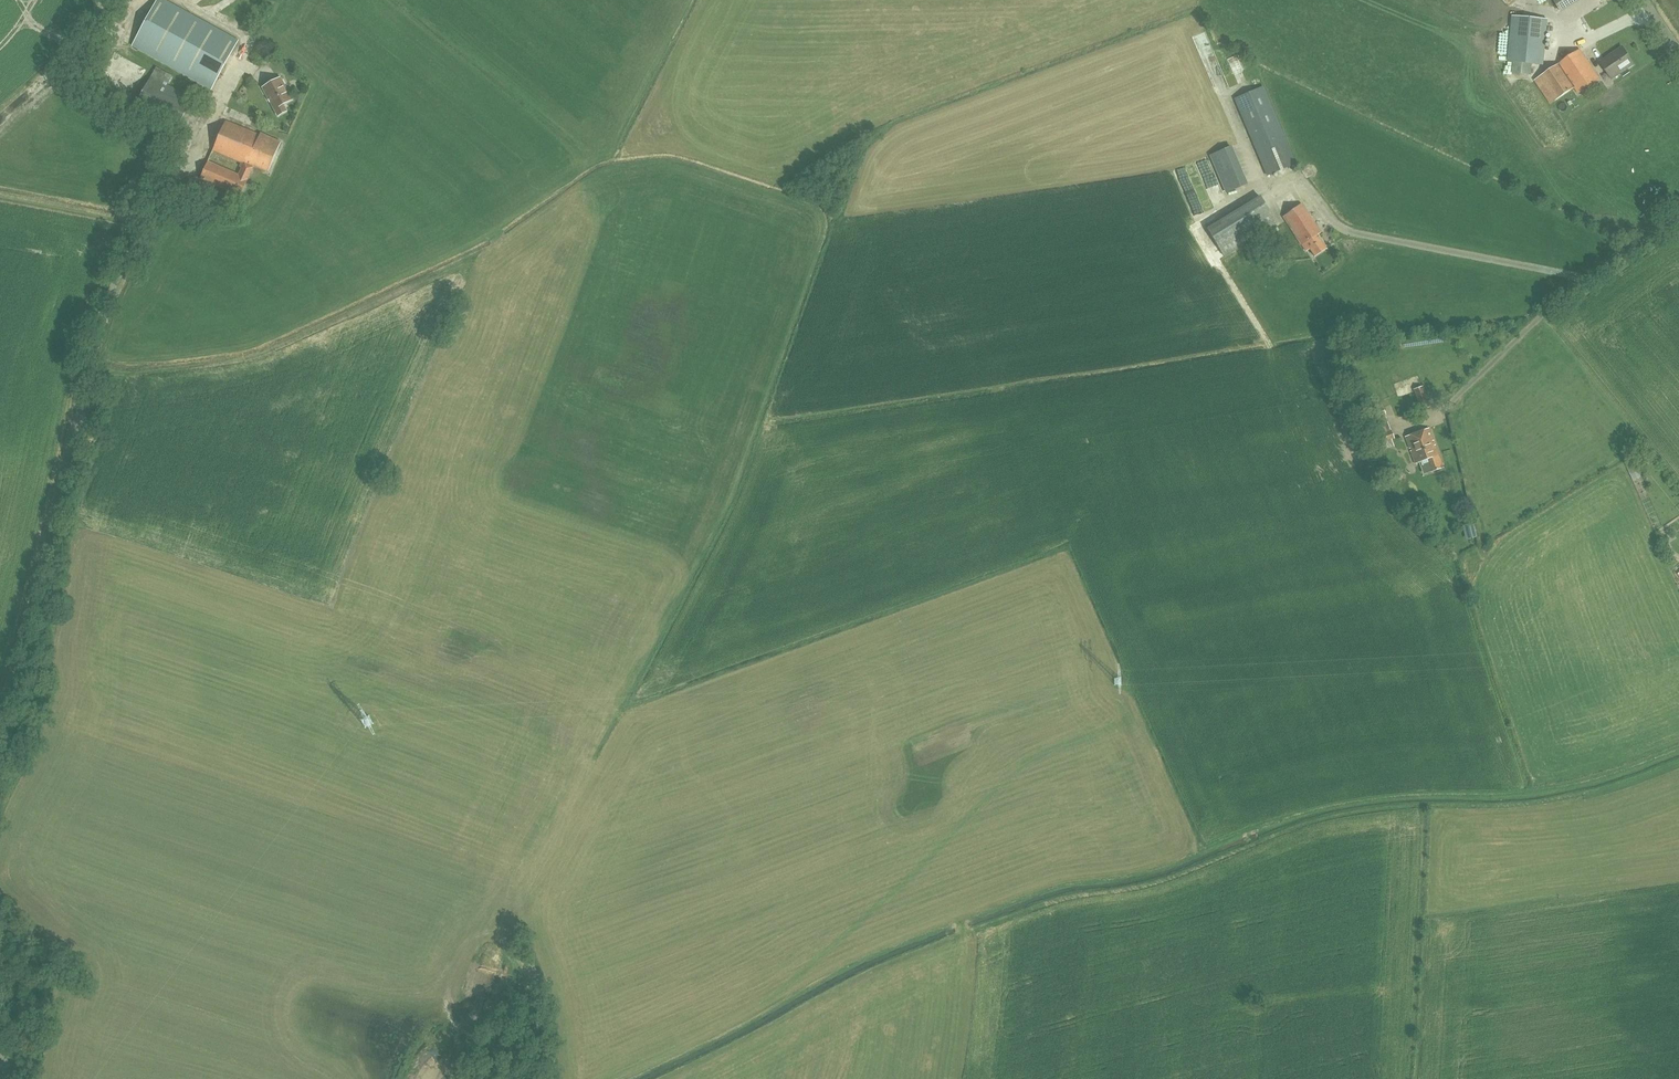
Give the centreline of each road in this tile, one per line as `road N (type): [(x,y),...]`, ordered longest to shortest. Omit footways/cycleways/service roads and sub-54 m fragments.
road 1 (track): [(441,1078),(531,844),(619,693)]

